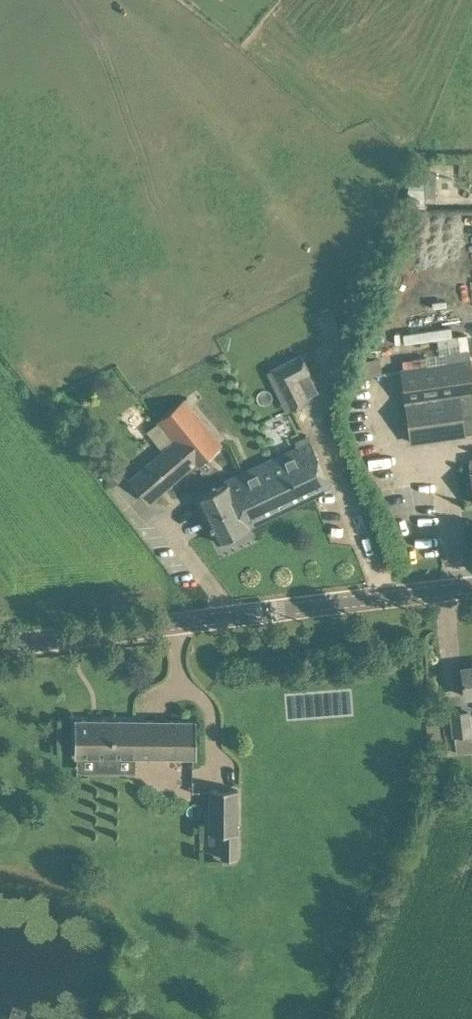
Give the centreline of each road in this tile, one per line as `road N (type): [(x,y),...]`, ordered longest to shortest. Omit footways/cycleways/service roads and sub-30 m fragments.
road 1 (unclassified): [(0,646),(471,589)]

